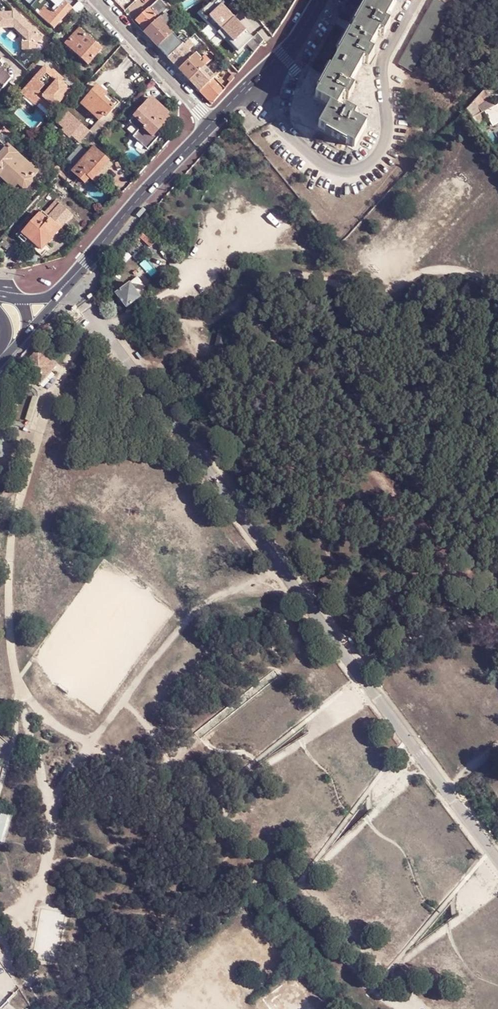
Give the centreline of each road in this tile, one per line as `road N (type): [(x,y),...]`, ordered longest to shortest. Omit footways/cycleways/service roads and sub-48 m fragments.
road 1 (track): [(184,776),(414,1008)]
road 2 (tertiary): [(69,282),(211,125)]
road 3 (residential): [(211,125),(95,0)]
road 4 (tertiary): [(211,125),(283,55),(315,0)]

